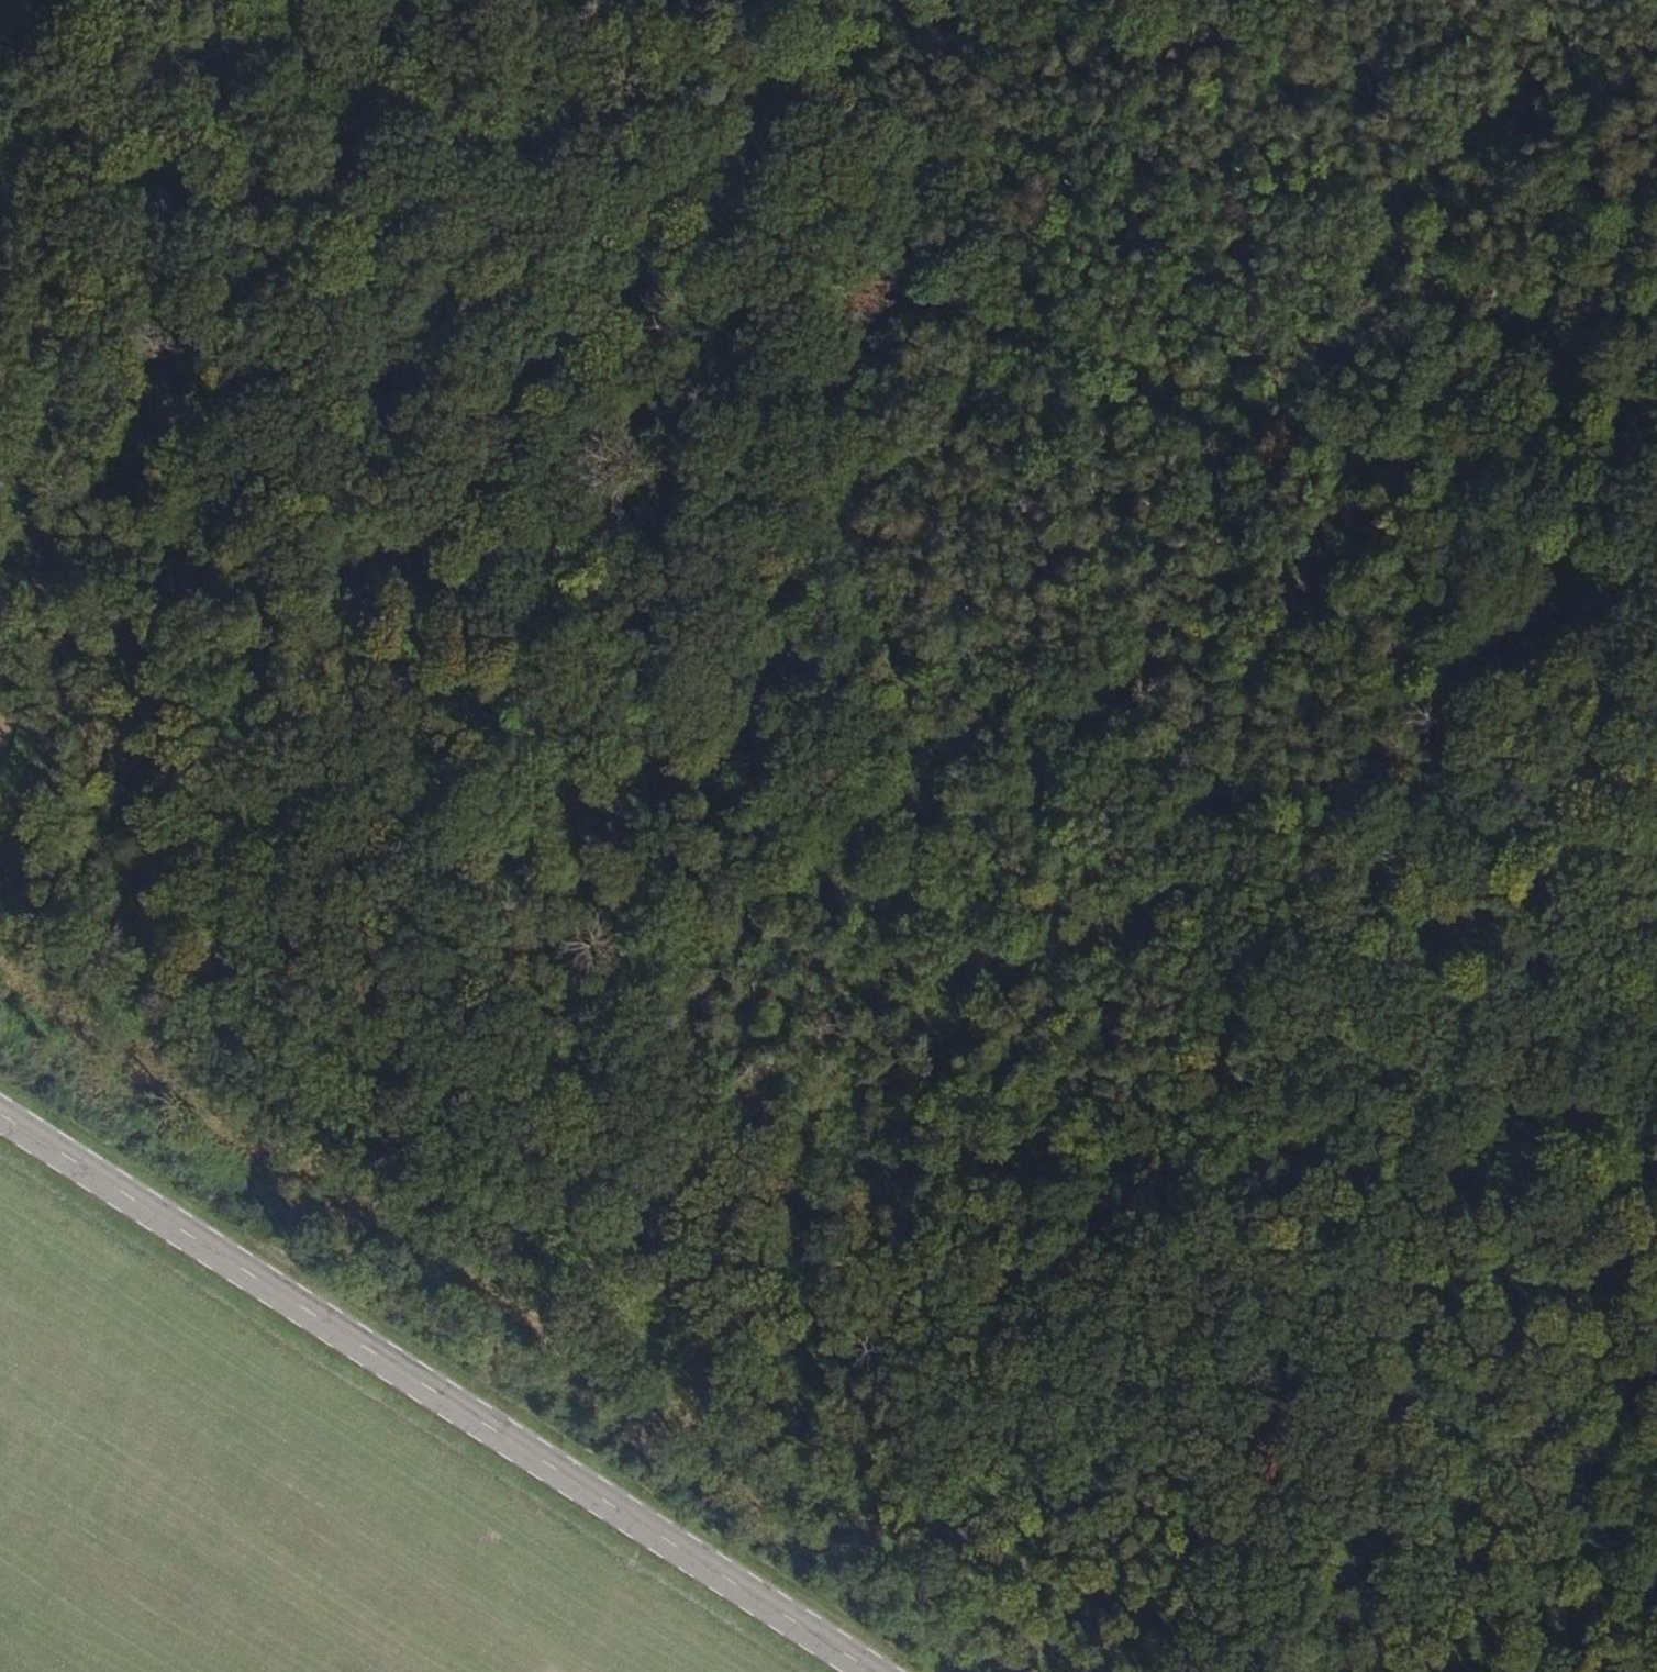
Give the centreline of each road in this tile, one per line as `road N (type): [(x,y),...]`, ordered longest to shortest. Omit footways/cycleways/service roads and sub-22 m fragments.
road 1 (secondary): [(0,1121),(861,1671)]

